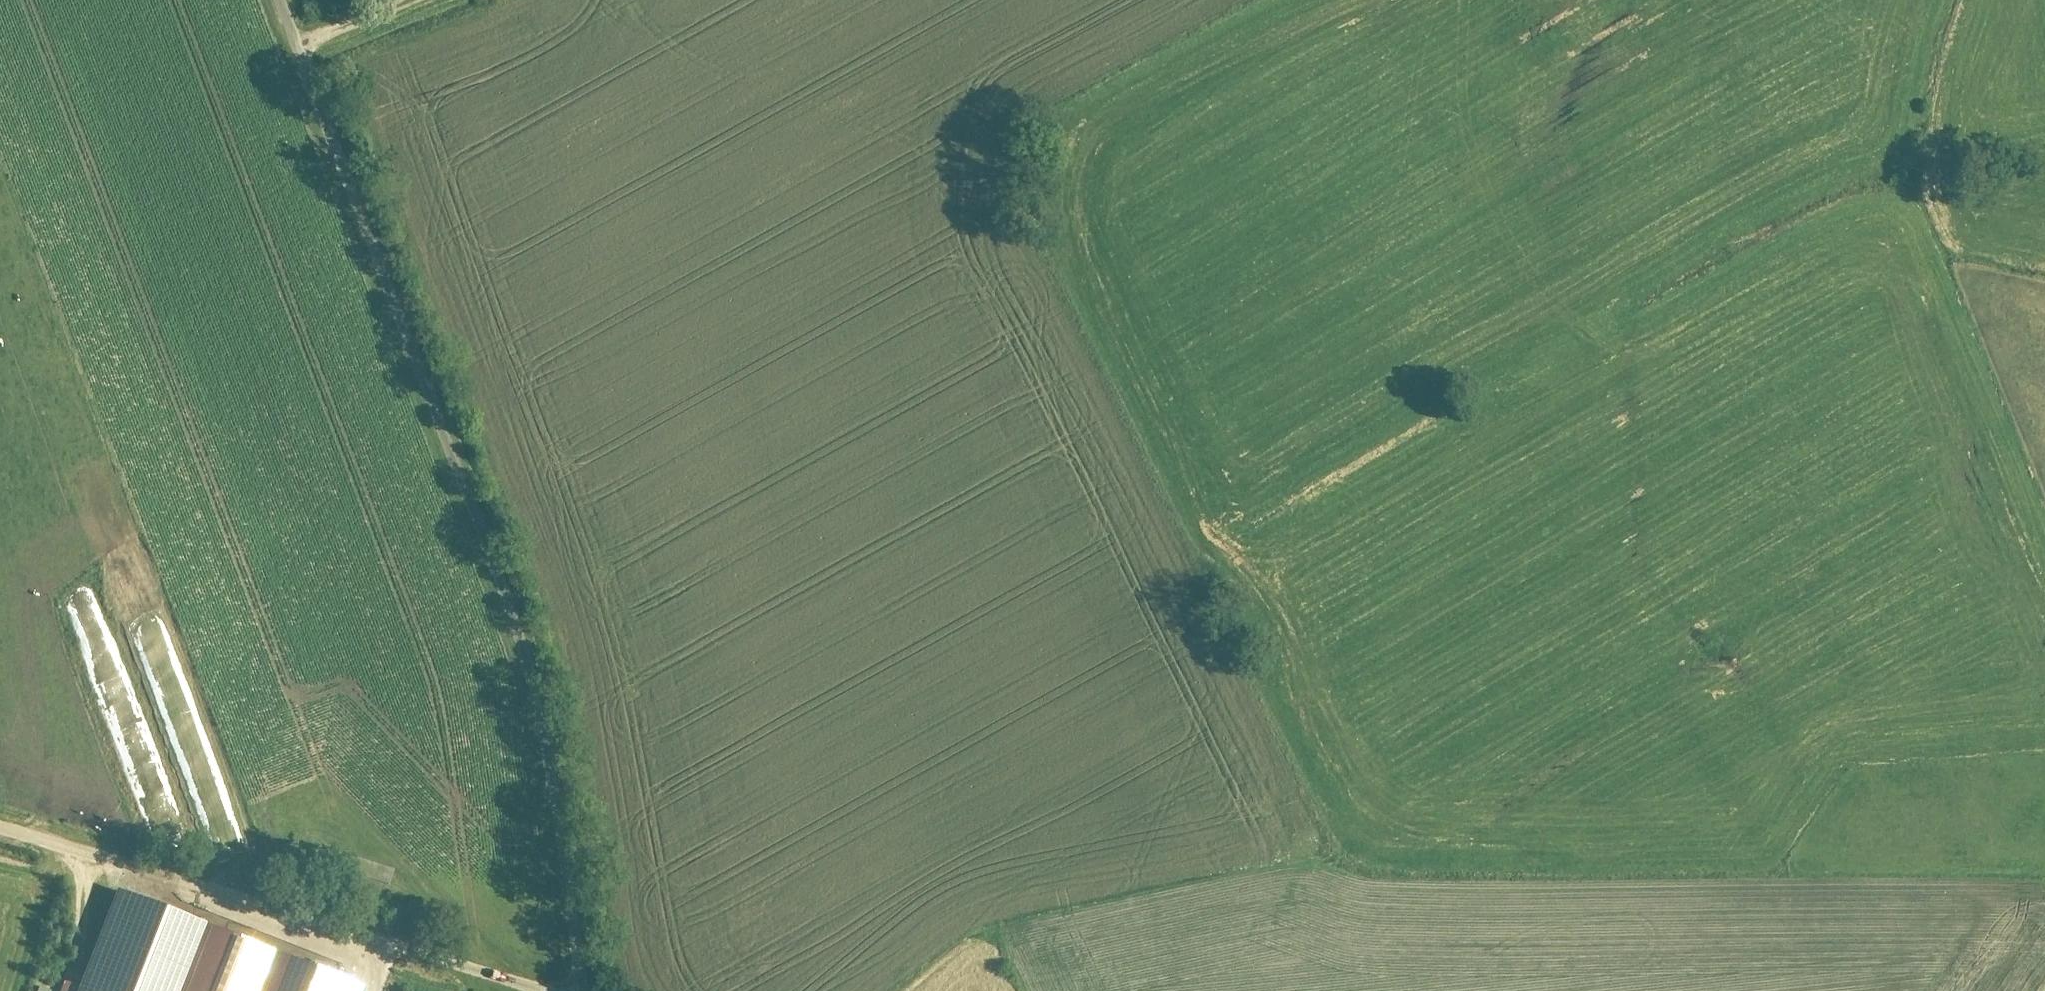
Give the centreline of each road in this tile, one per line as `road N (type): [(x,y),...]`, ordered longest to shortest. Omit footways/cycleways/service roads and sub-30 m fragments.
road 1 (residential): [(590,990),(516,623),(285,0)]
road 2 (residential): [(0,832),(525,990)]

